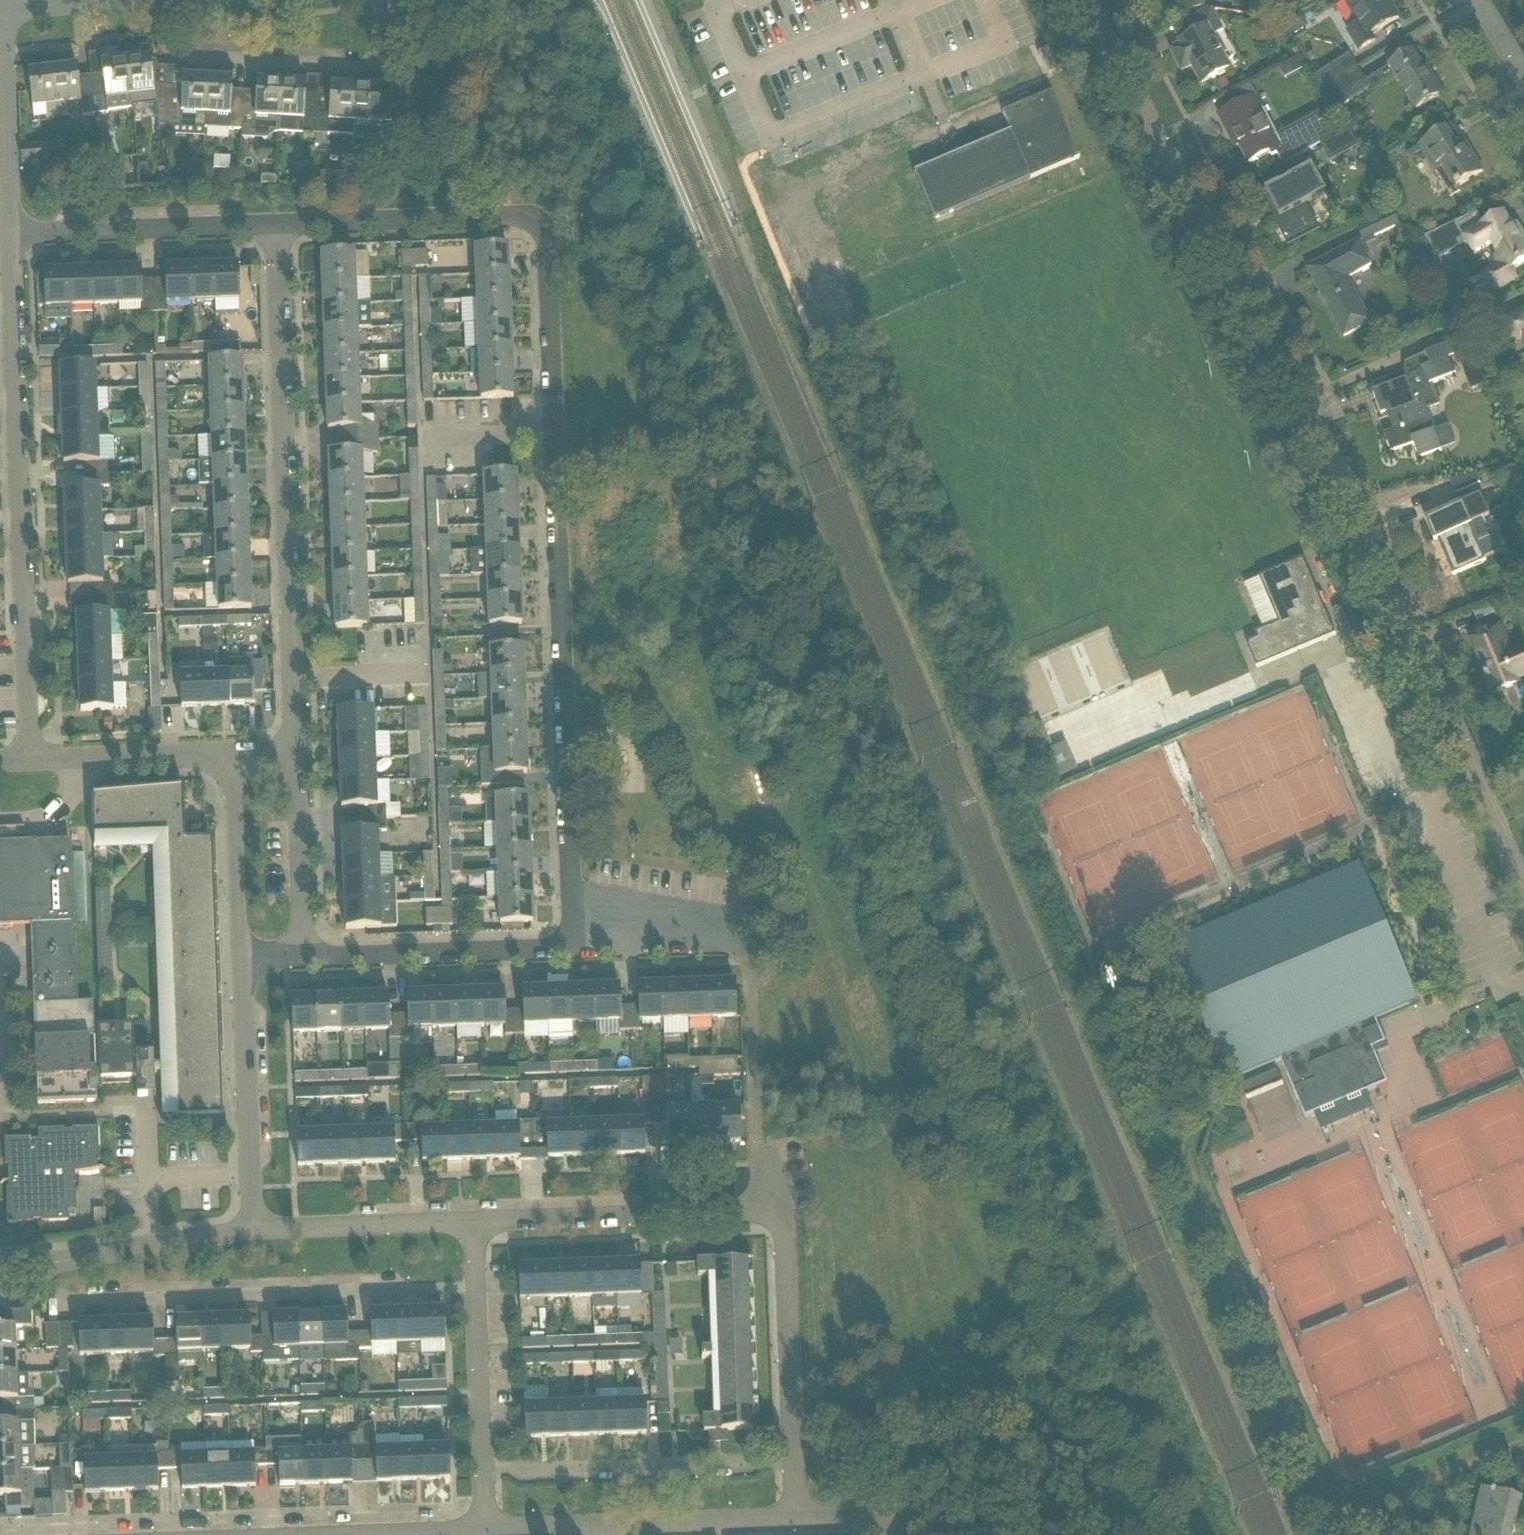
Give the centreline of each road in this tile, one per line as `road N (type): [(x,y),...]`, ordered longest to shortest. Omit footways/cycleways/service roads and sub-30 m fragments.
road 1 (residential): [(276,224),(506,216),(532,223),(547,242),(574,883)]
road 2 (residential): [(292,755),(276,224)]
road 3 (residential): [(30,763),(10,233)]
road 4 (residential): [(1523,882),(1313,404)]
road 5 (residential): [(1313,404),(1092,0)]
road 6 (residential): [(475,1286),(65,1302),(52,1294),(43,1266)]
road 7 (residential): [(166,0),(172,57),(381,69),(375,0)]
road 8 (residential): [(483,1470),(794,1460)]
road 9 (residential): [(473,1220),(762,1215)]
road 10 (residential): [(251,1230),(238,959)]
road 11 (residential): [(10,233),(276,224)]
road 12 (residential): [(303,954),(557,947)]
road 13 (residential): [(794,1460),(784,1239),(762,1215)]
road 14 (residential): [(1523,299),(1313,404)]
road 15 (residential): [(10,233),(5,8)]
road 16 (residential): [(251,1230),(473,1220)]
road 17 (residential): [(43,1266),(251,1230)]
road 18 (residential): [(238,959),(223,758)]
road 19 (residential): [(303,954),(292,755)]
road 20 (residential): [(602,1526),(796,1517)]
road 21 (residential): [(557,947),(751,948)]
road 22 (residential): [(223,758),(30,763)]
road 23 (residential): [(483,1470),(475,1286)]
road 24 (residential): [(342,1534),(486,1530)]

